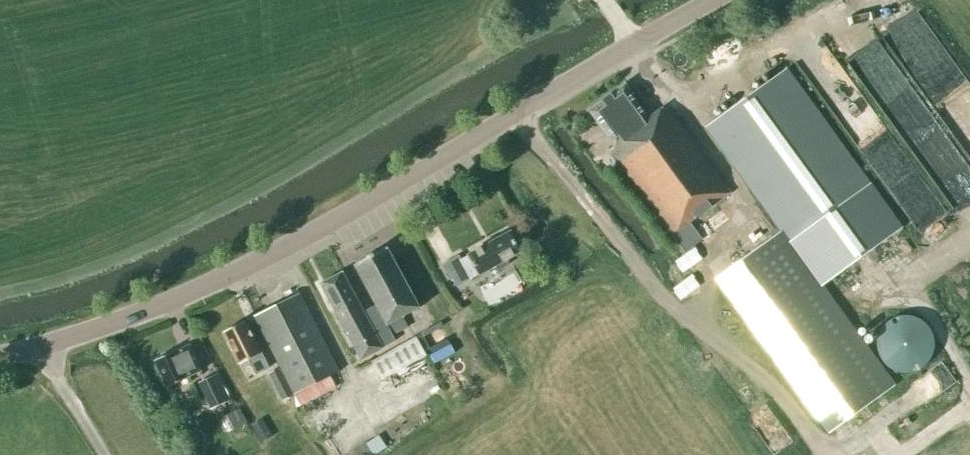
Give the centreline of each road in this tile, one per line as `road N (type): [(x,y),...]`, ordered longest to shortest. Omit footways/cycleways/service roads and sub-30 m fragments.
road 1 (tertiary): [(0,355),(110,325),(317,230),(718,0)]

